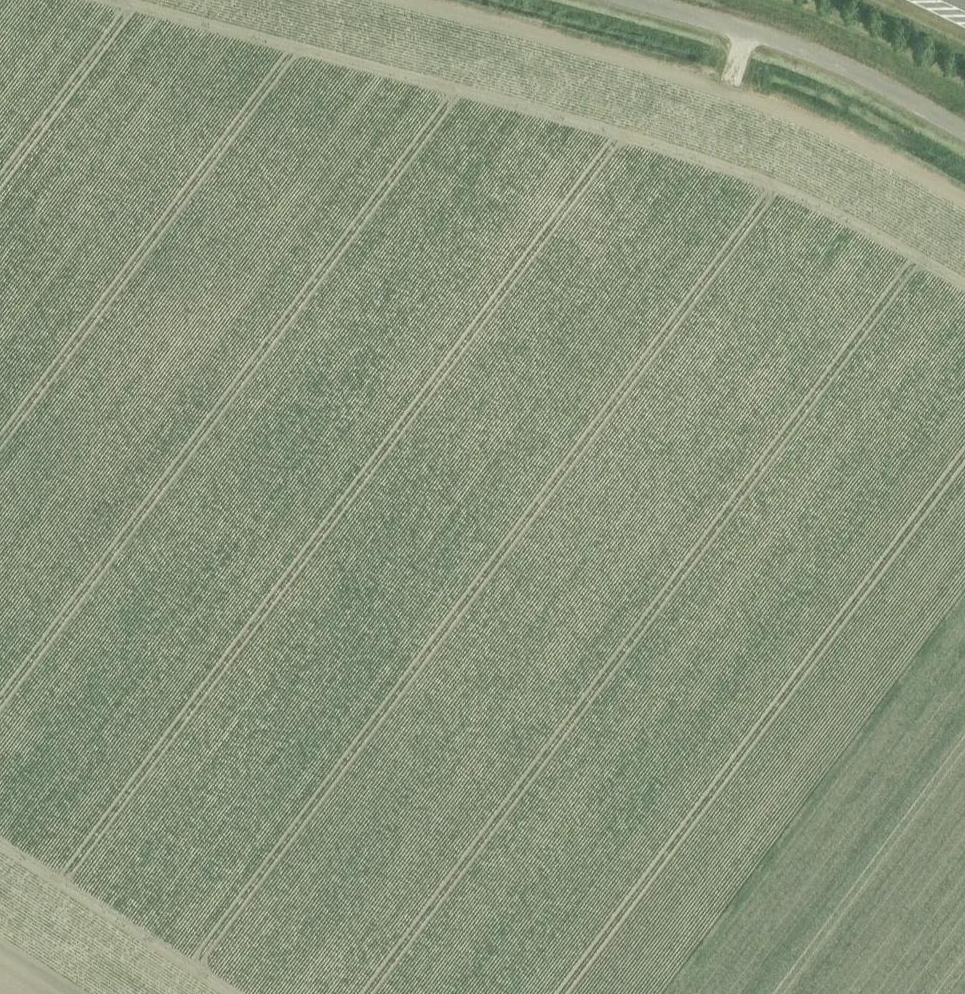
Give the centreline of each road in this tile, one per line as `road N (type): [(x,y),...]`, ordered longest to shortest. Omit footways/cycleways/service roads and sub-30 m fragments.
road 1 (unclassified): [(964,133),(807,54),(633,0)]

